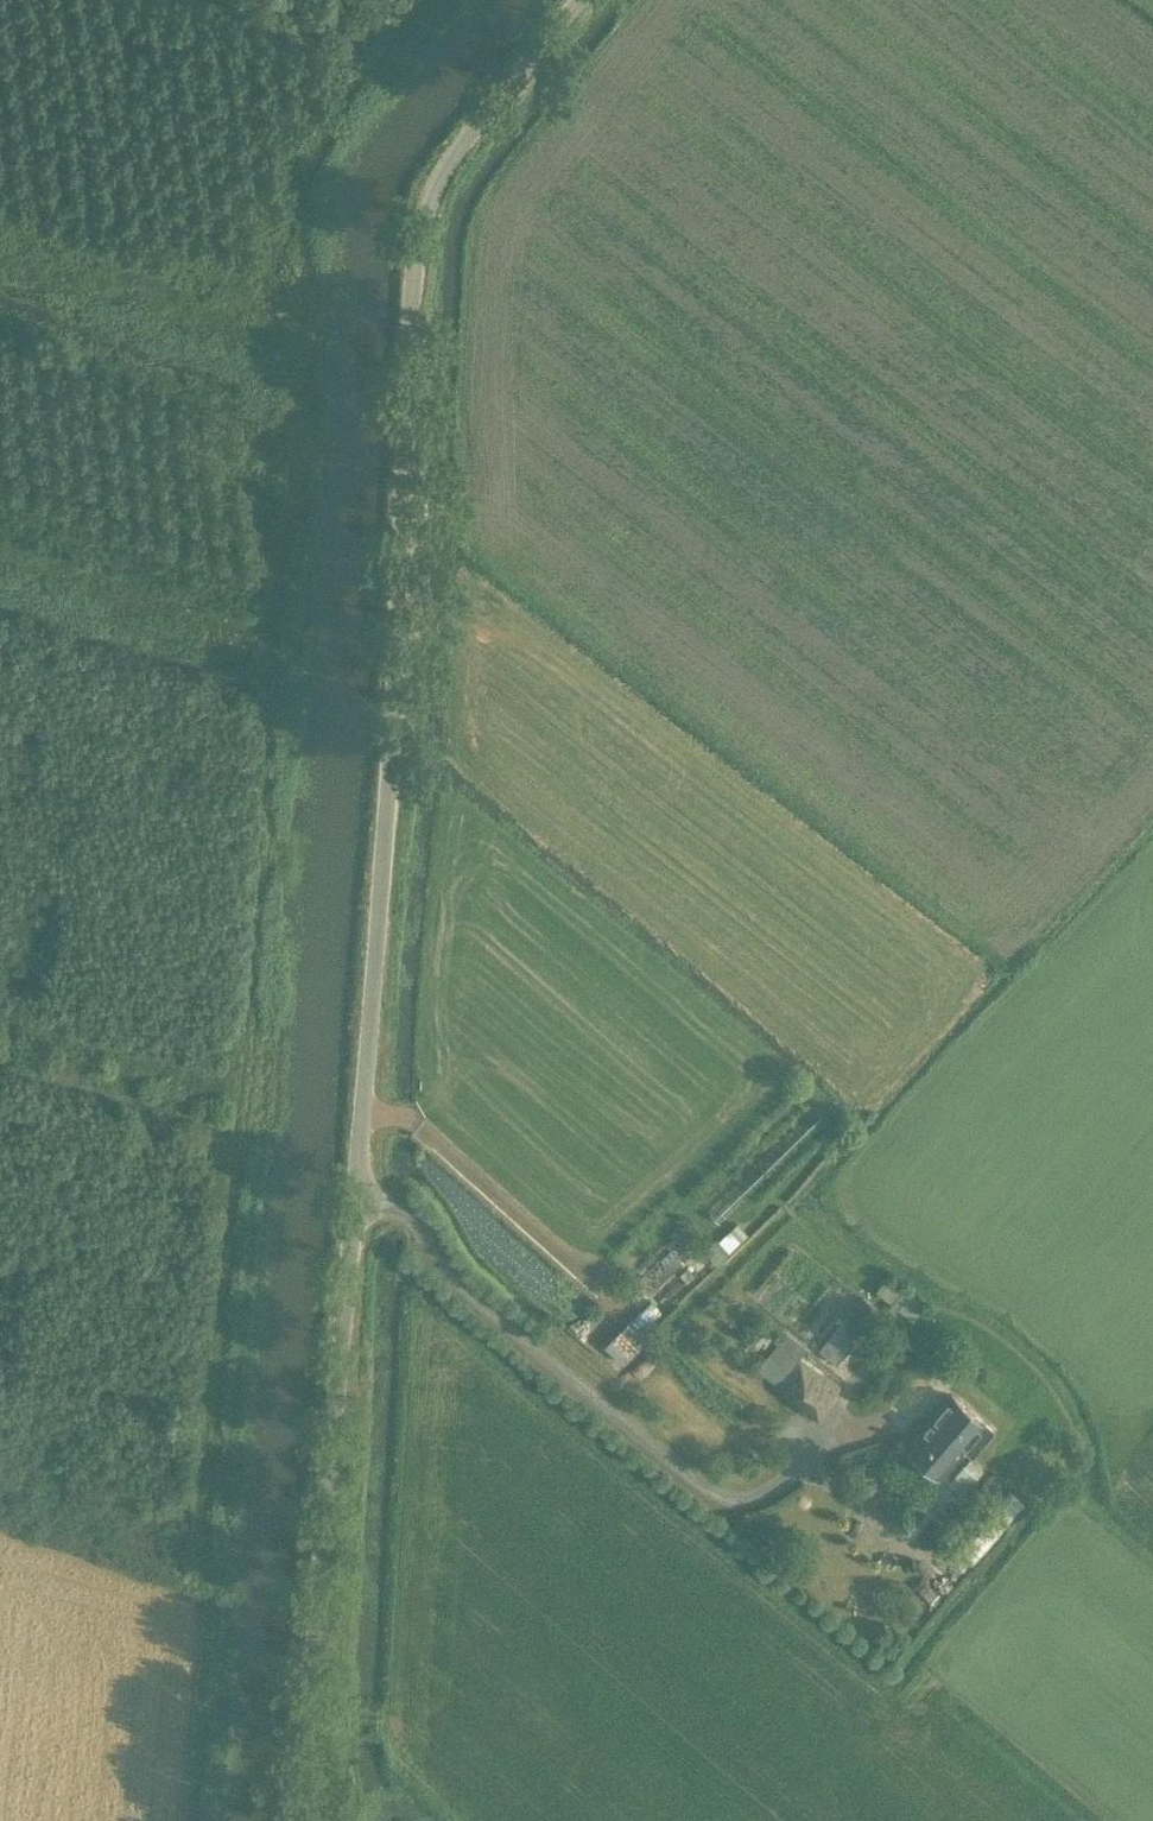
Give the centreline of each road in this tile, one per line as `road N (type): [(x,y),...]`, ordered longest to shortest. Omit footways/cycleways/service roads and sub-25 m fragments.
road 1 (unclassified): [(307,1820),(367,1132),(424,249),(448,171),(582,0)]

